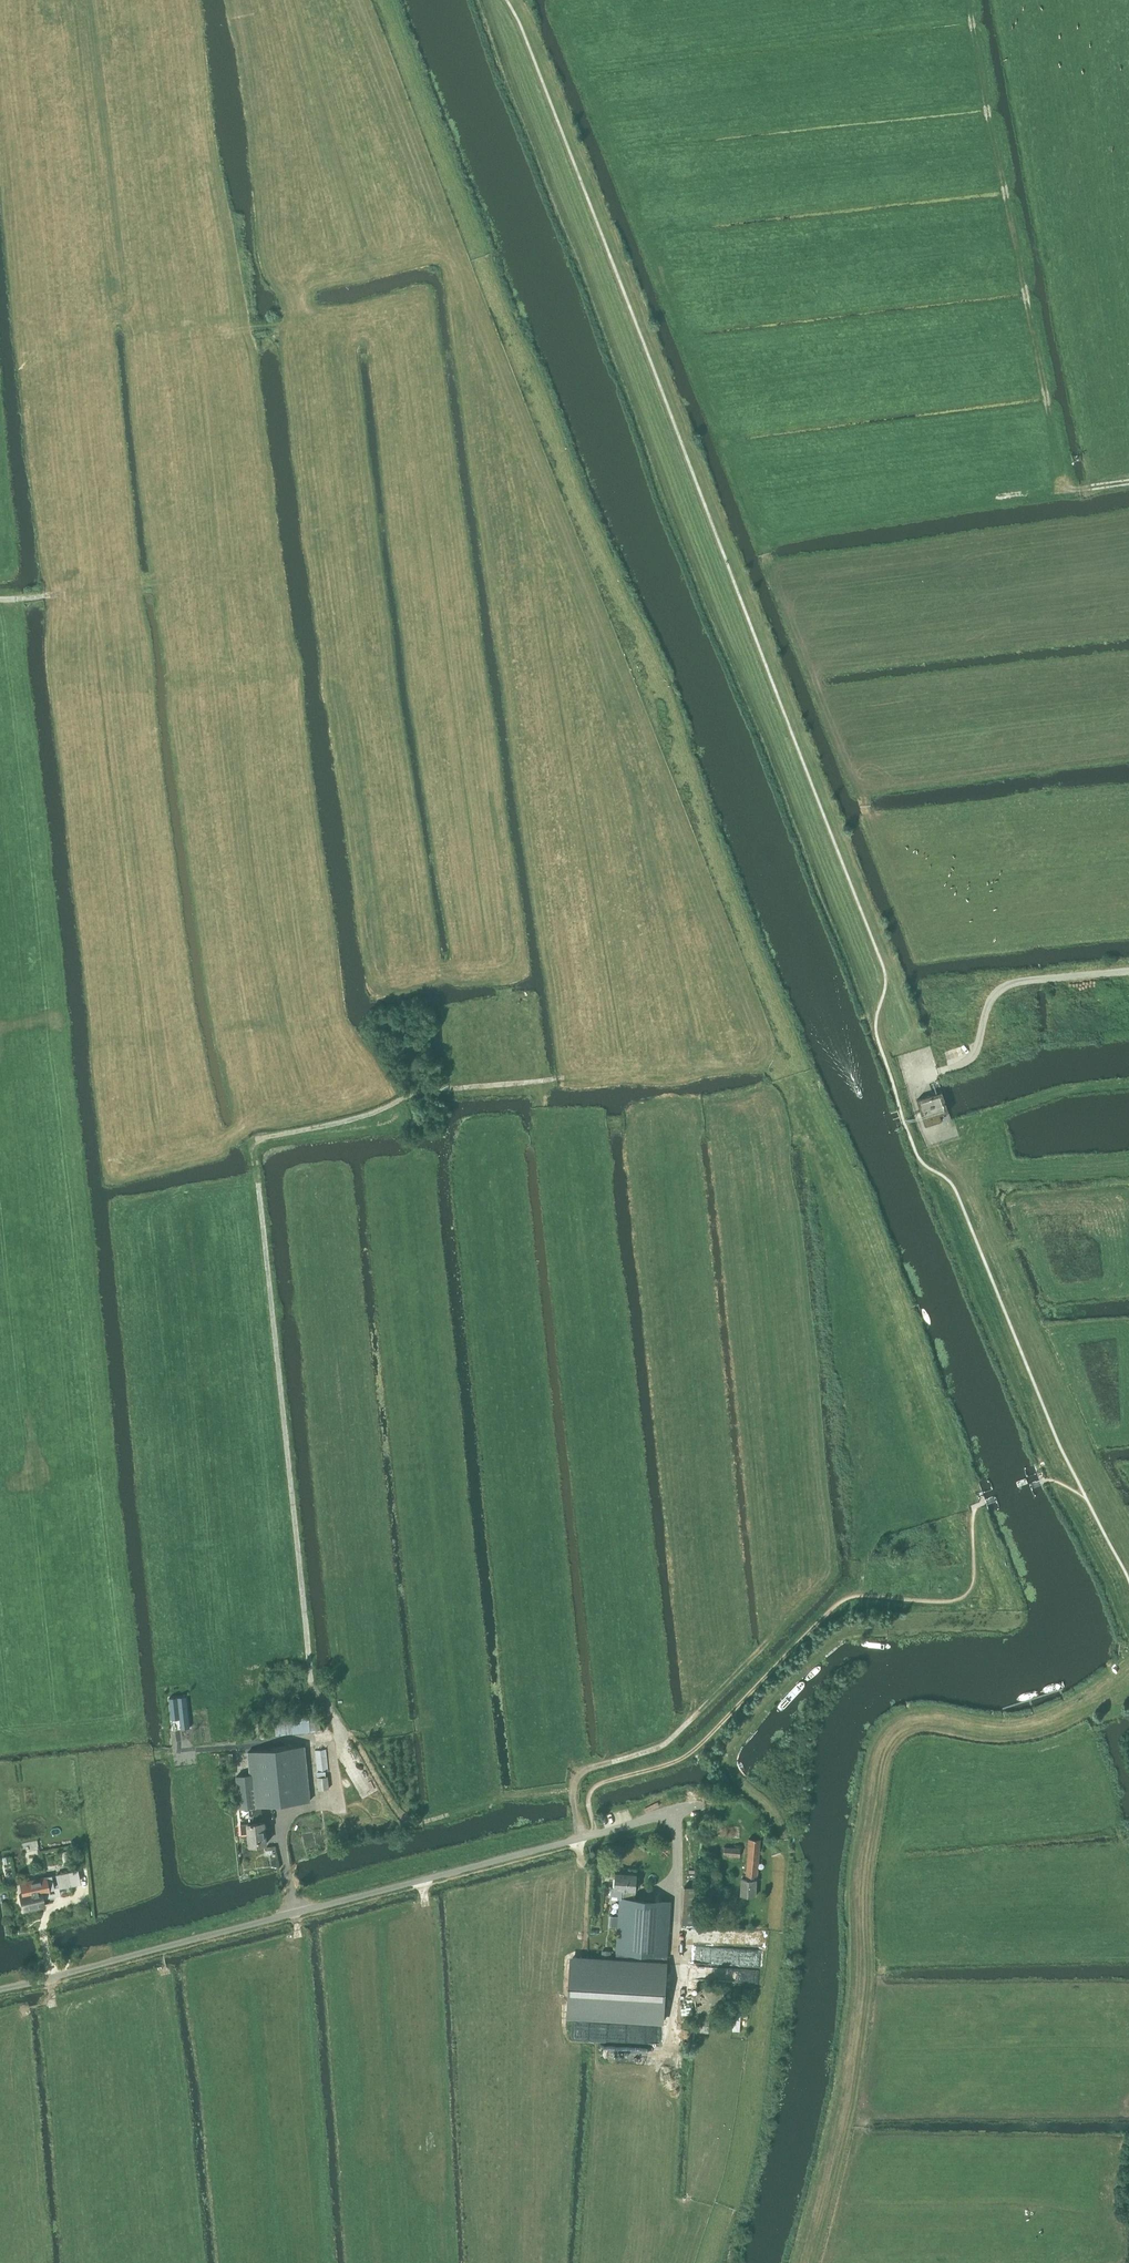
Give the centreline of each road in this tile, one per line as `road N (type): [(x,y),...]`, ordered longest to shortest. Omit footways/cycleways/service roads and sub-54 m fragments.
road 1 (unclassified): [(0,1990),(692,1806)]
road 2 (track): [(698,1712),(760,1651),(823,1568),(777,1153)]
road 3 (track): [(72,2262),(50,1981)]

